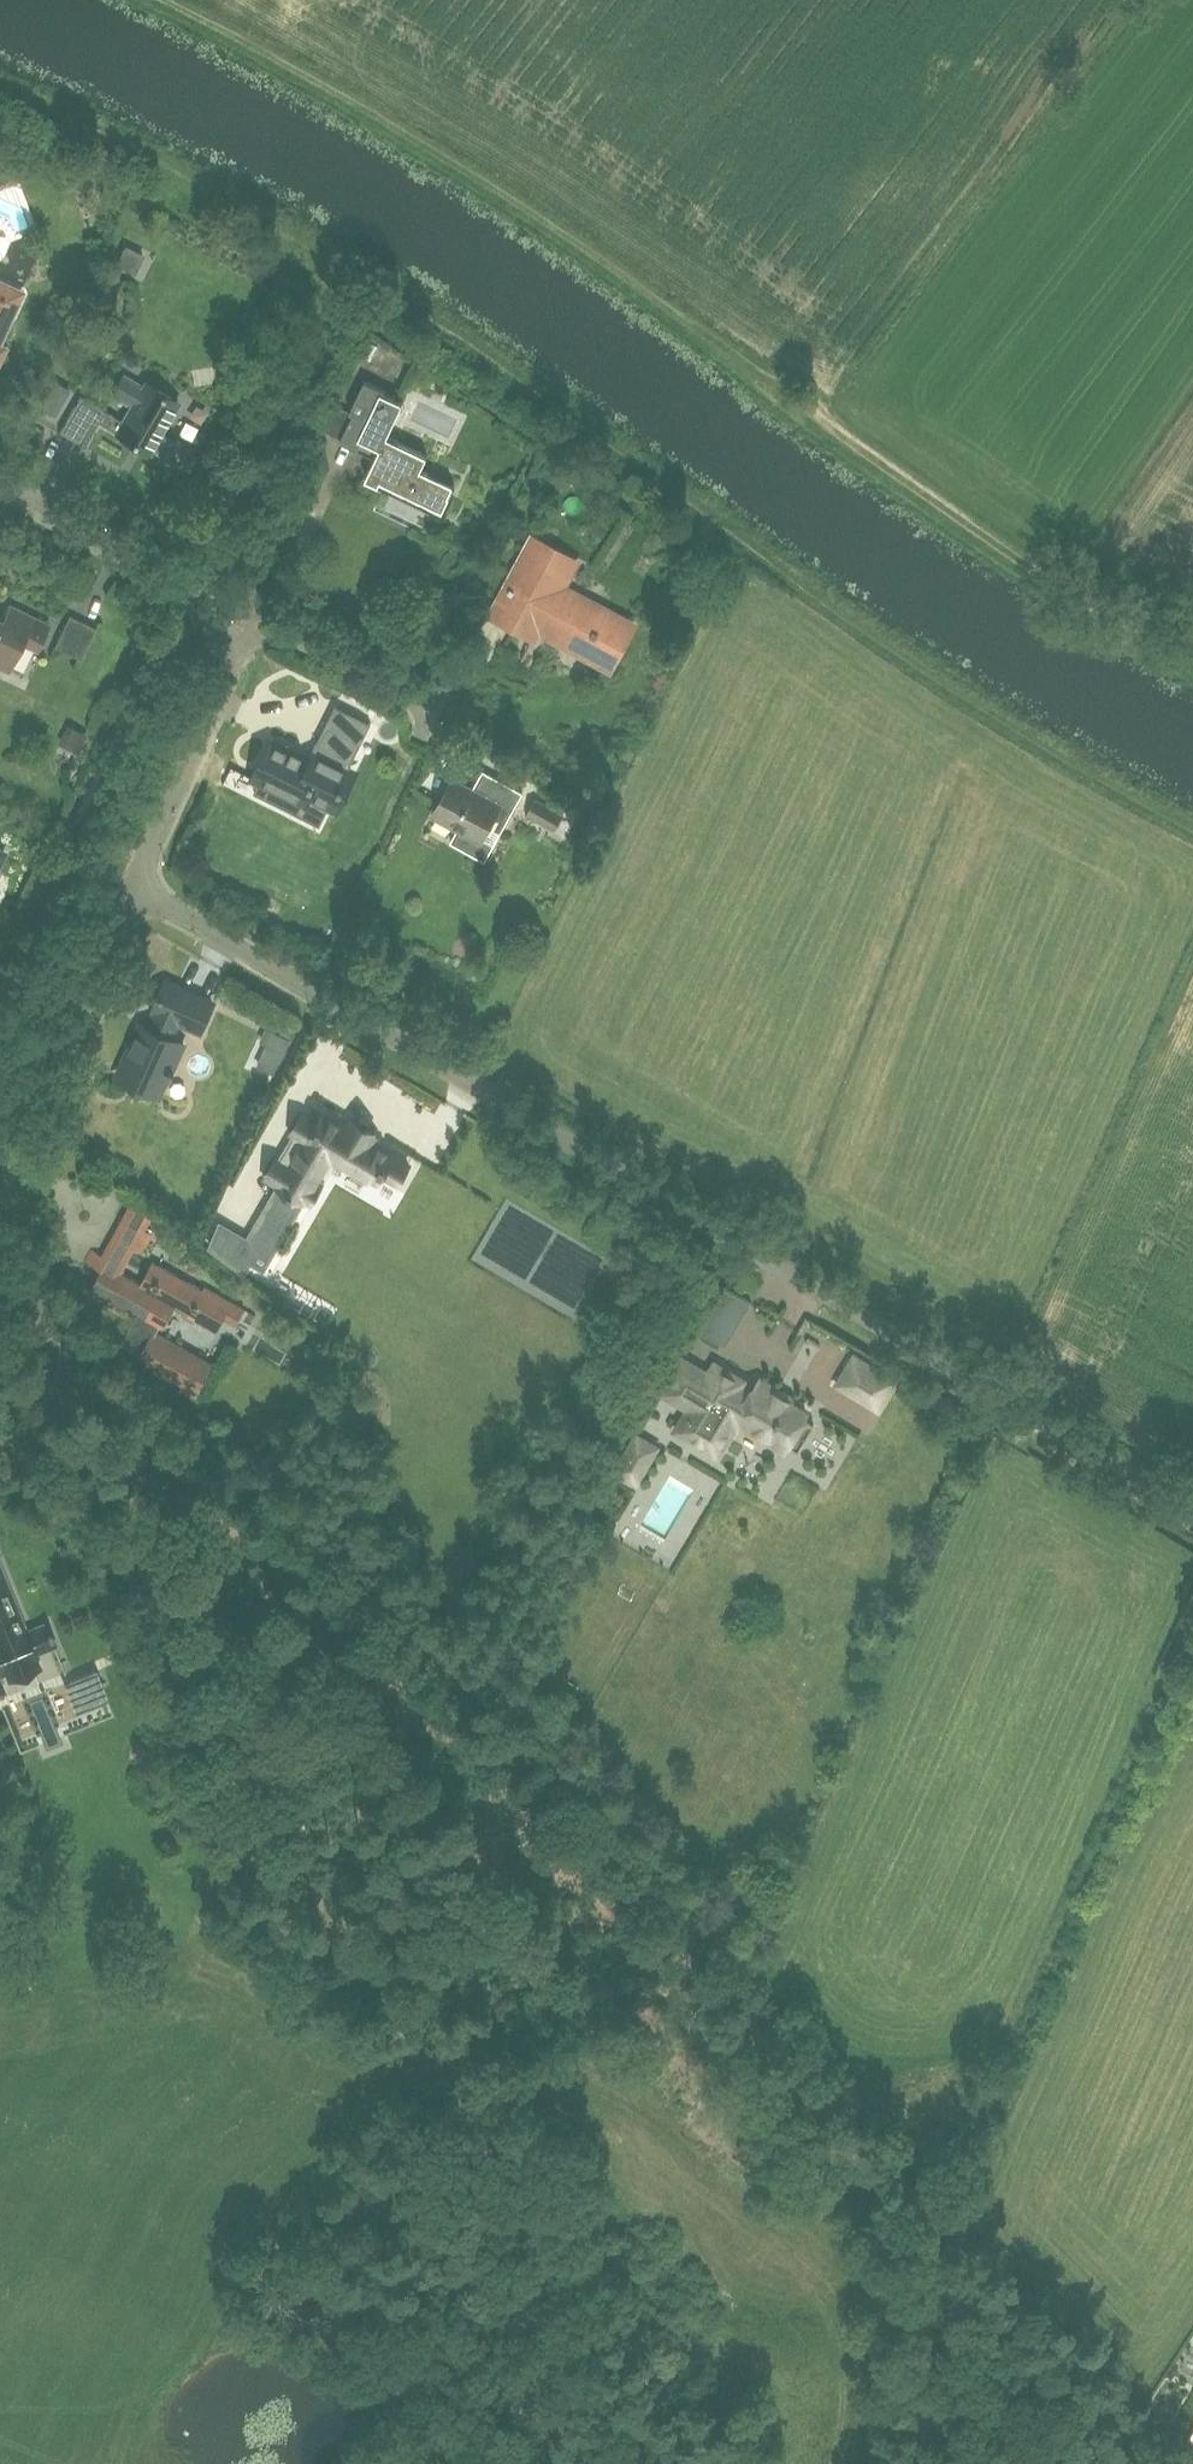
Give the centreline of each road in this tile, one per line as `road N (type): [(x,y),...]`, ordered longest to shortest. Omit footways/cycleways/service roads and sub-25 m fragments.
road 1 (residential): [(1192,1508),(455,1073)]
road 2 (track): [(816,411),(1060,587),(1192,655)]
road 3 (unclassified): [(455,1073),(201,923),(134,894)]
road 4 (residential): [(134,894),(251,610)]
road 5 (unclassified): [(0,1153),(40,1102),(134,894)]
road 6 (residential): [(251,610),(0,484)]
road 7 (residential): [(410,688),(251,610)]

